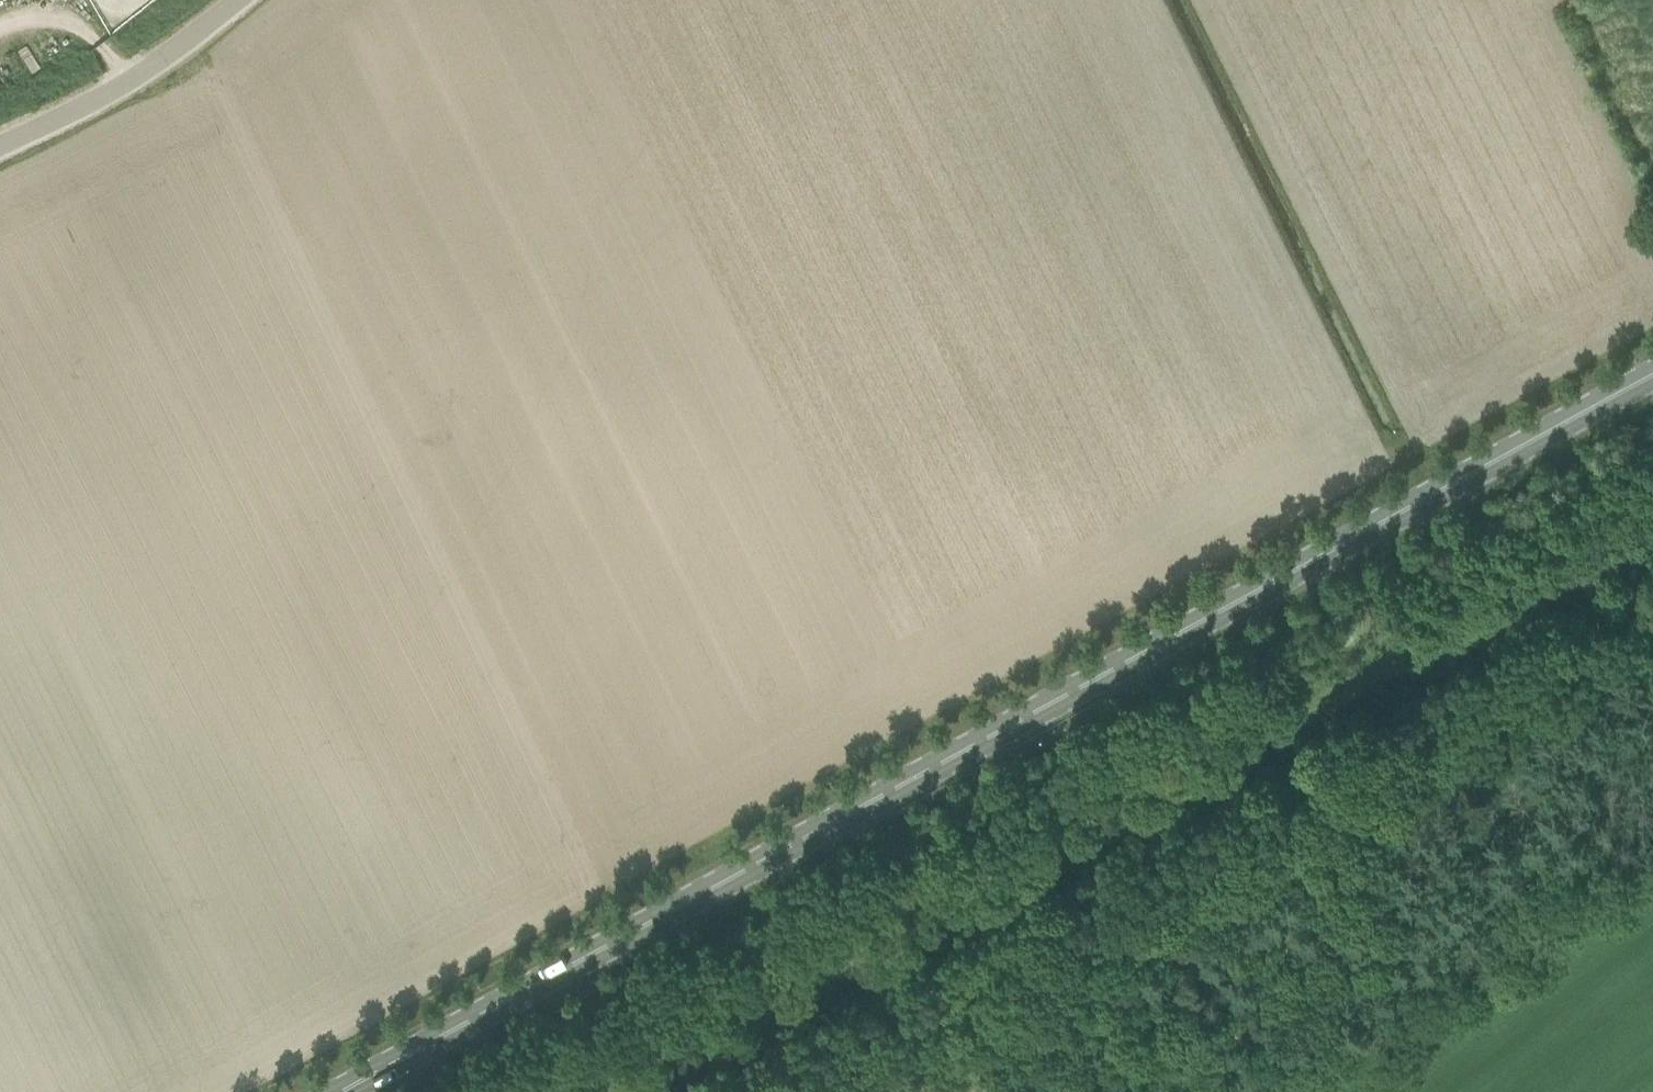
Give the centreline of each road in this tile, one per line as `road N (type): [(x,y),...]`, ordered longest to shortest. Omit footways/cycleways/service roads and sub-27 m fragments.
road 1 (primary): [(341,1091),(1652,376)]
road 2 (unclassified): [(0,151),(147,72),(243,0)]

